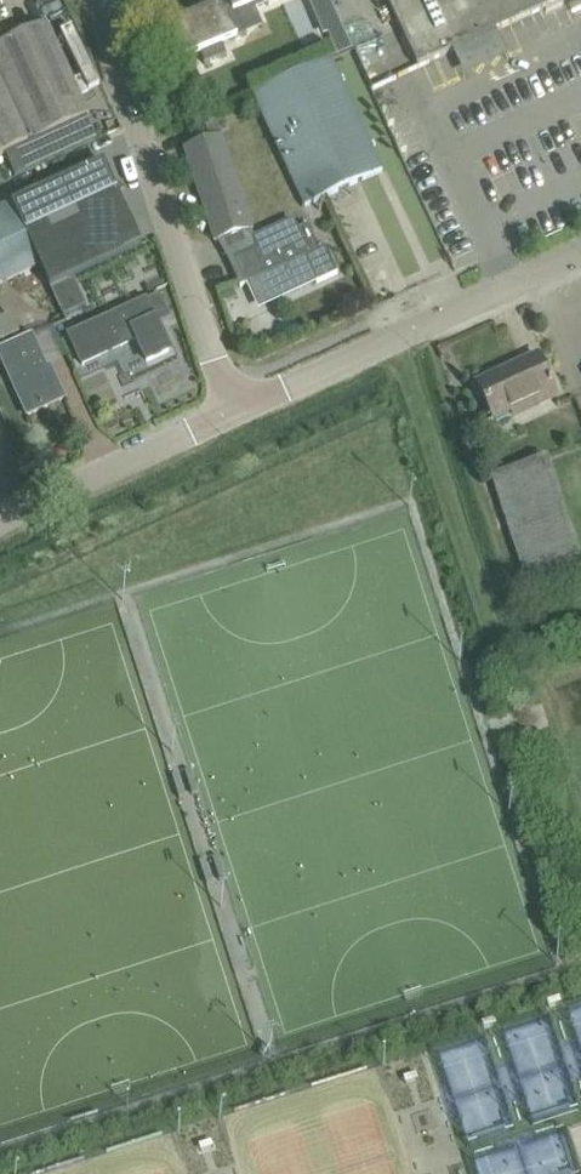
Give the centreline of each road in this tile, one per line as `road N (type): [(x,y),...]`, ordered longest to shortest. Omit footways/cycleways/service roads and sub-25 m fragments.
road 1 (unclassified): [(238,412),(90,0)]
road 2 (unclassified): [(238,412),(580,254)]
road 3 (unclassified): [(0,521),(238,412)]

